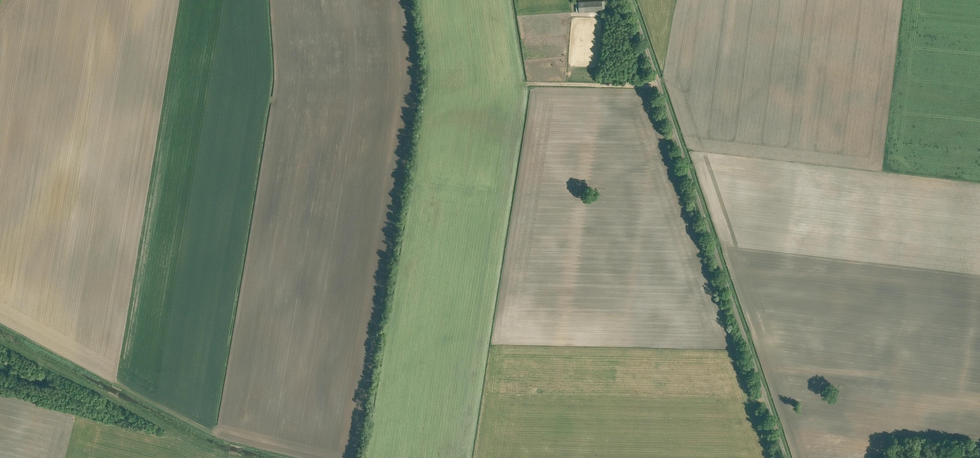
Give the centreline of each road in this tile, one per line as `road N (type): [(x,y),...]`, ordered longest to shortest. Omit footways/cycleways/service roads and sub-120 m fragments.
road 1 (unclassified): [(786,457),(633,0)]
road 2 (track): [(0,327),(217,439),(289,457)]
road 3 (track): [(0,341),(209,450),(245,457)]

